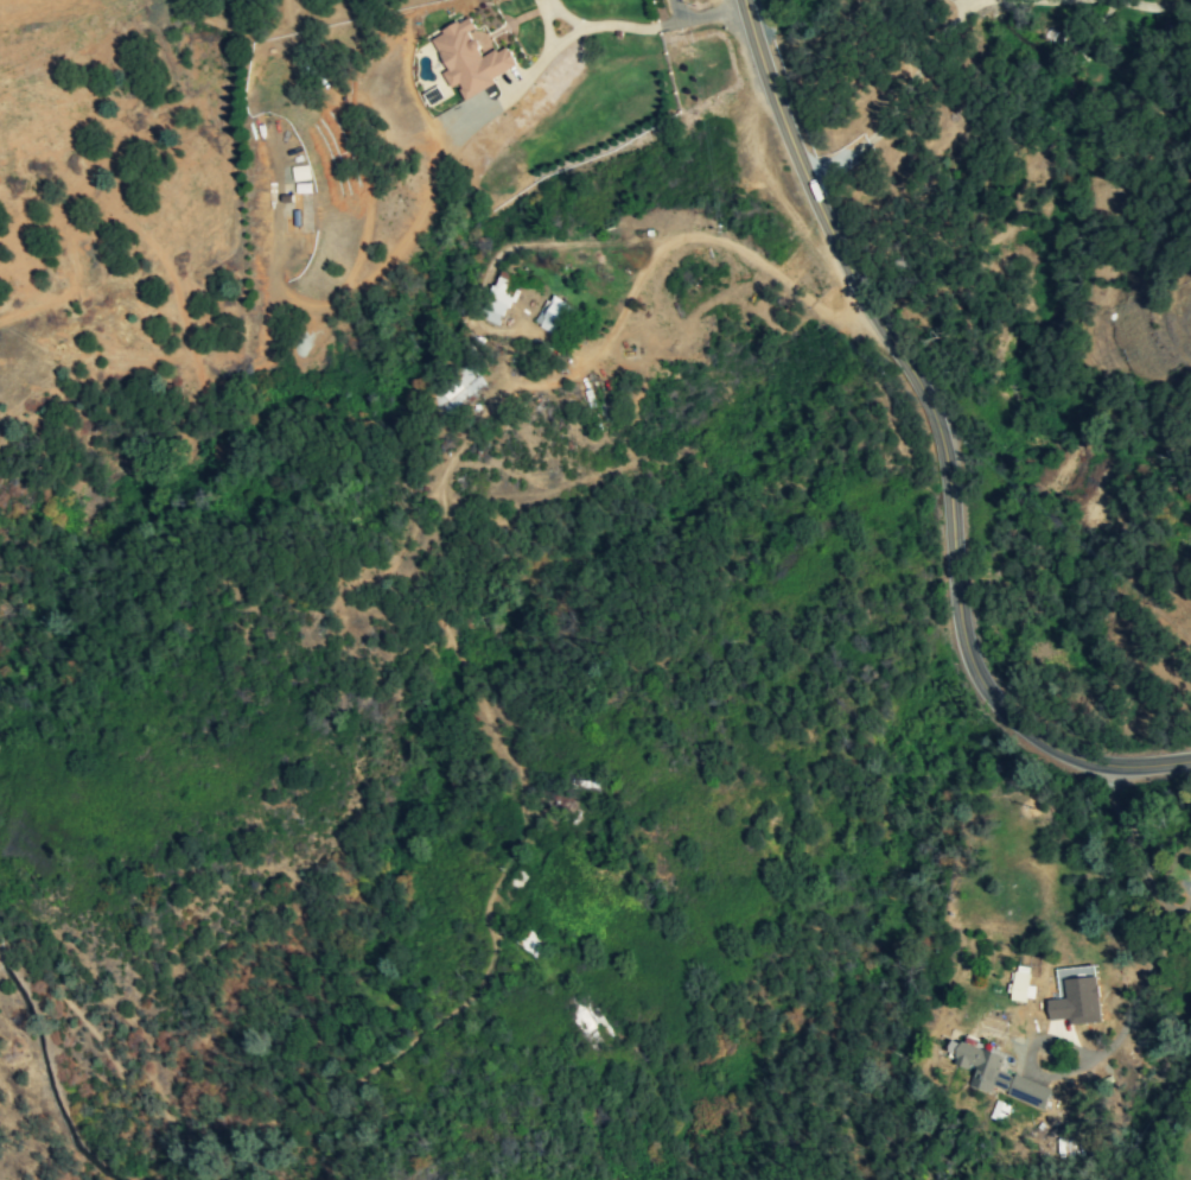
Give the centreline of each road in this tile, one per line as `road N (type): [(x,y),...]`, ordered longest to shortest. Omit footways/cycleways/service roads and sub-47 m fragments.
road 1 (primary): [(746,0),(821,205),(942,437),(973,648),(999,715),(1037,748),(1075,763),(1113,773),(1190,767)]

